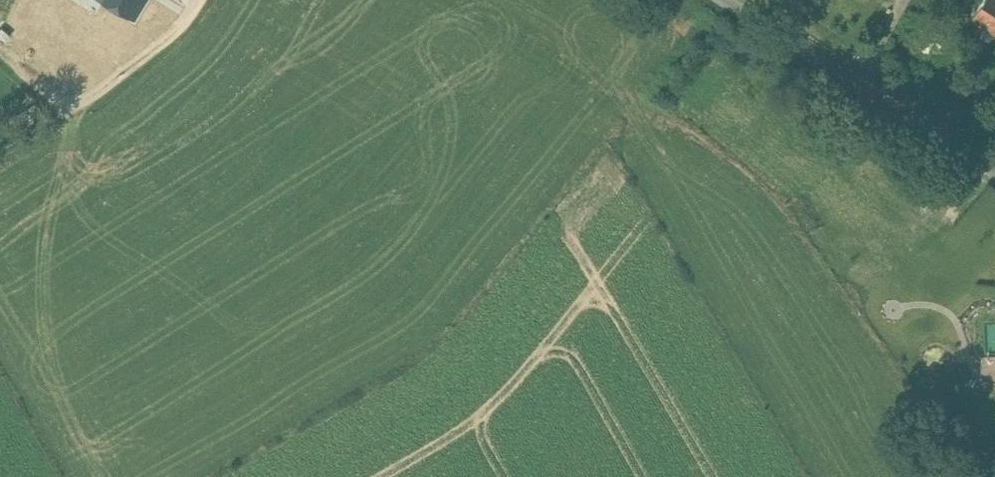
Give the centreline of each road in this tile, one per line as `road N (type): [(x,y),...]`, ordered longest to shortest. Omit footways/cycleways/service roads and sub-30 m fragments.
road 1 (track): [(994,172),(723,0)]

